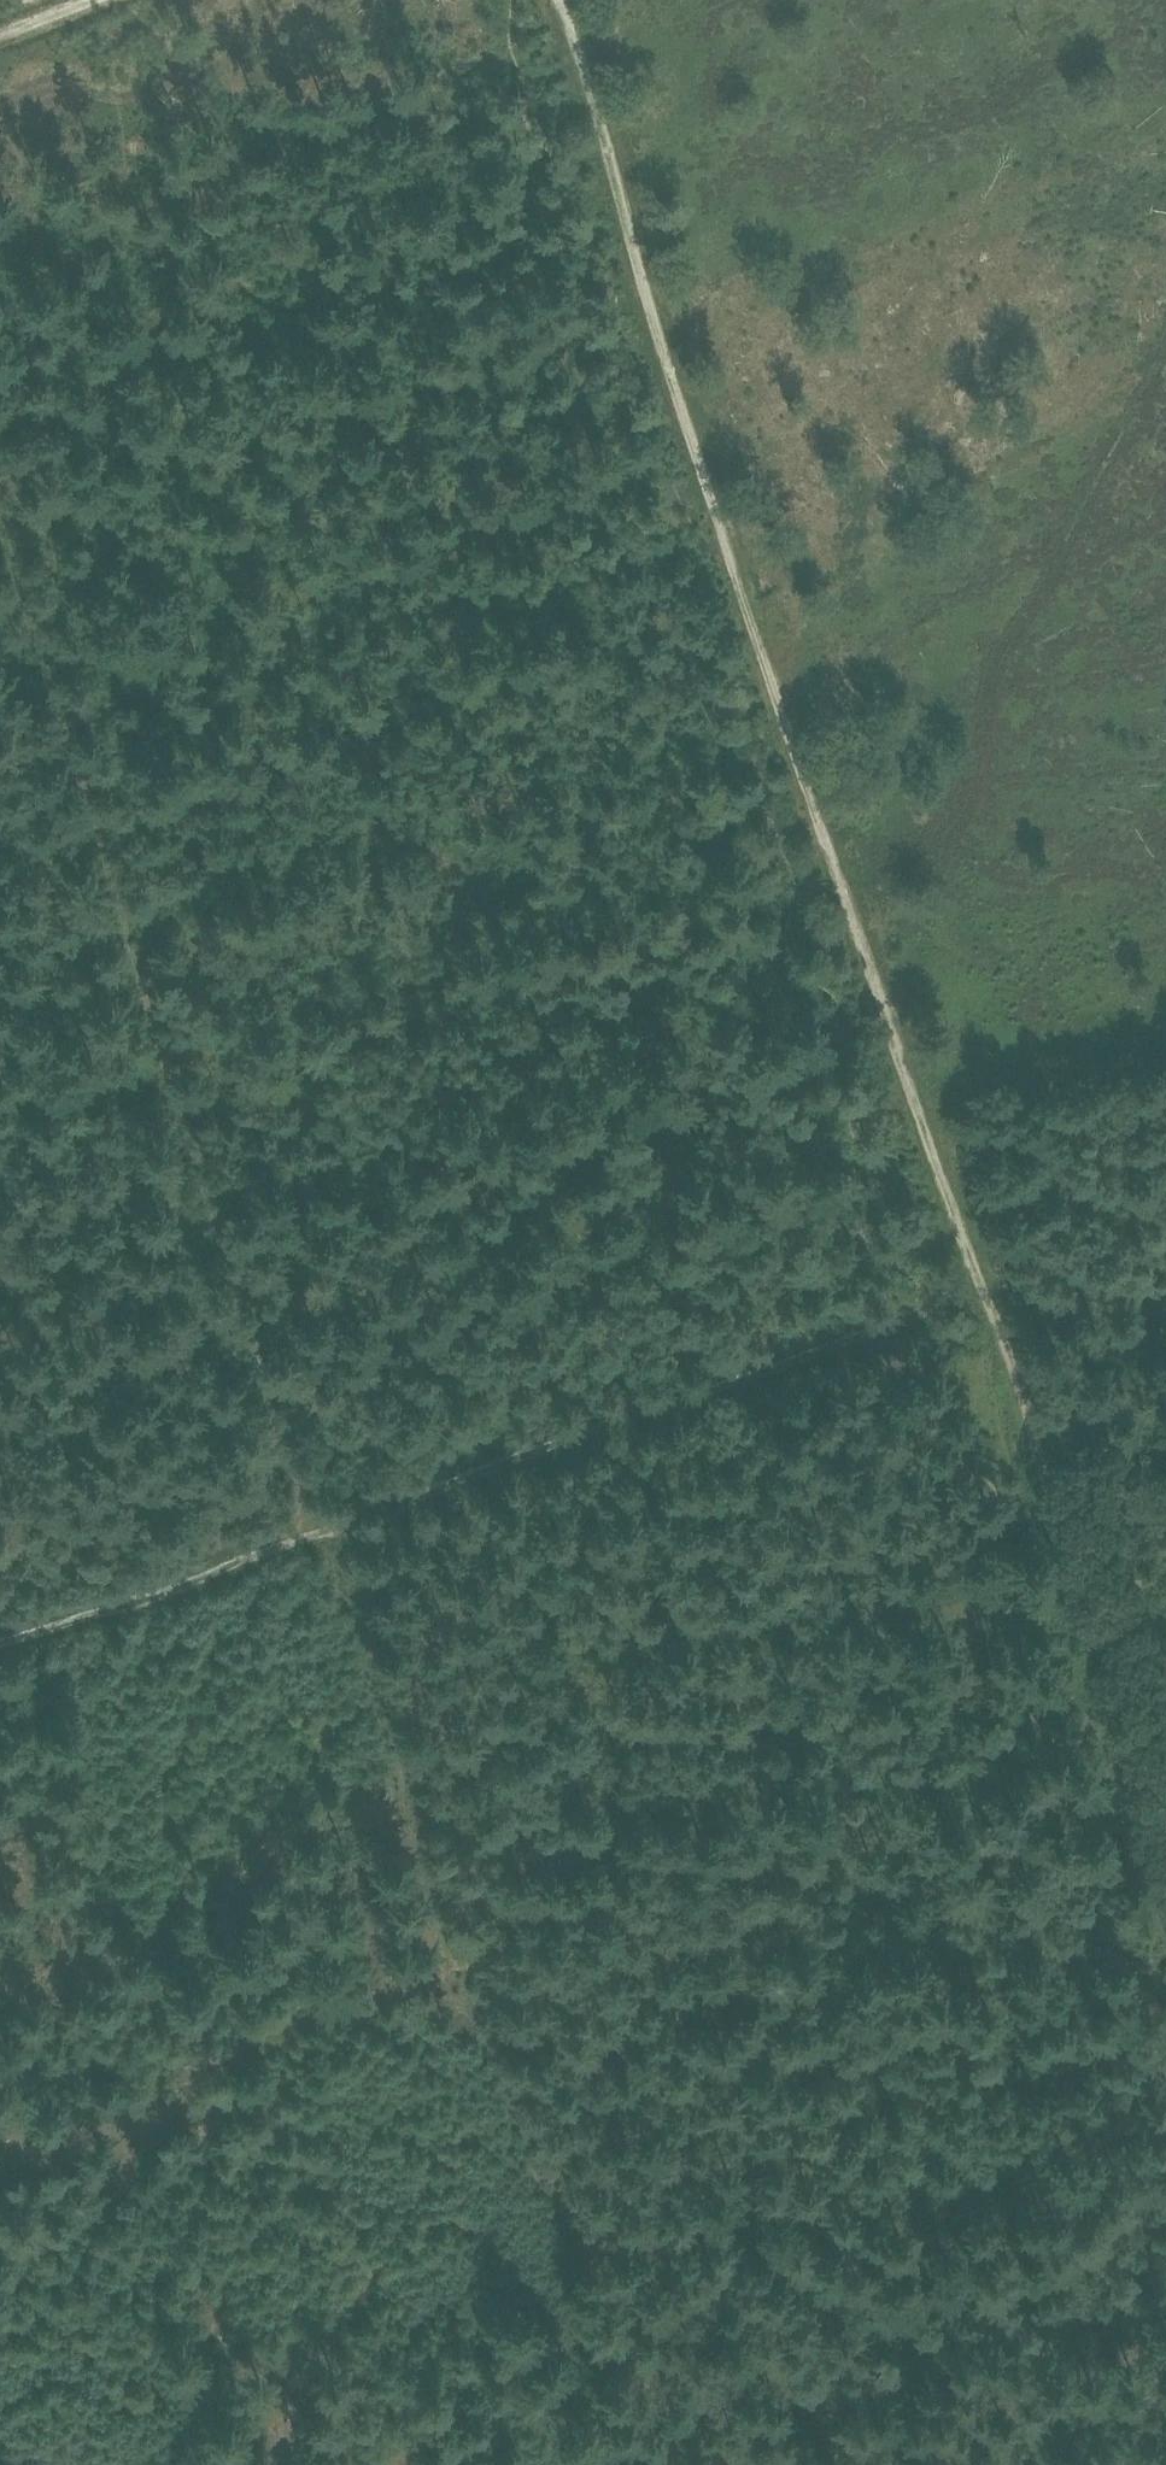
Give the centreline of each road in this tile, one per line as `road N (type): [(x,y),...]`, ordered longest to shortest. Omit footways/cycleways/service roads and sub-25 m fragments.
road 1 (track): [(1040,1495),(985,1304),(554,0)]
road 2 (track): [(985,1304),(0,1654)]
road 3 (track): [(1040,1495),(1165,1468)]

